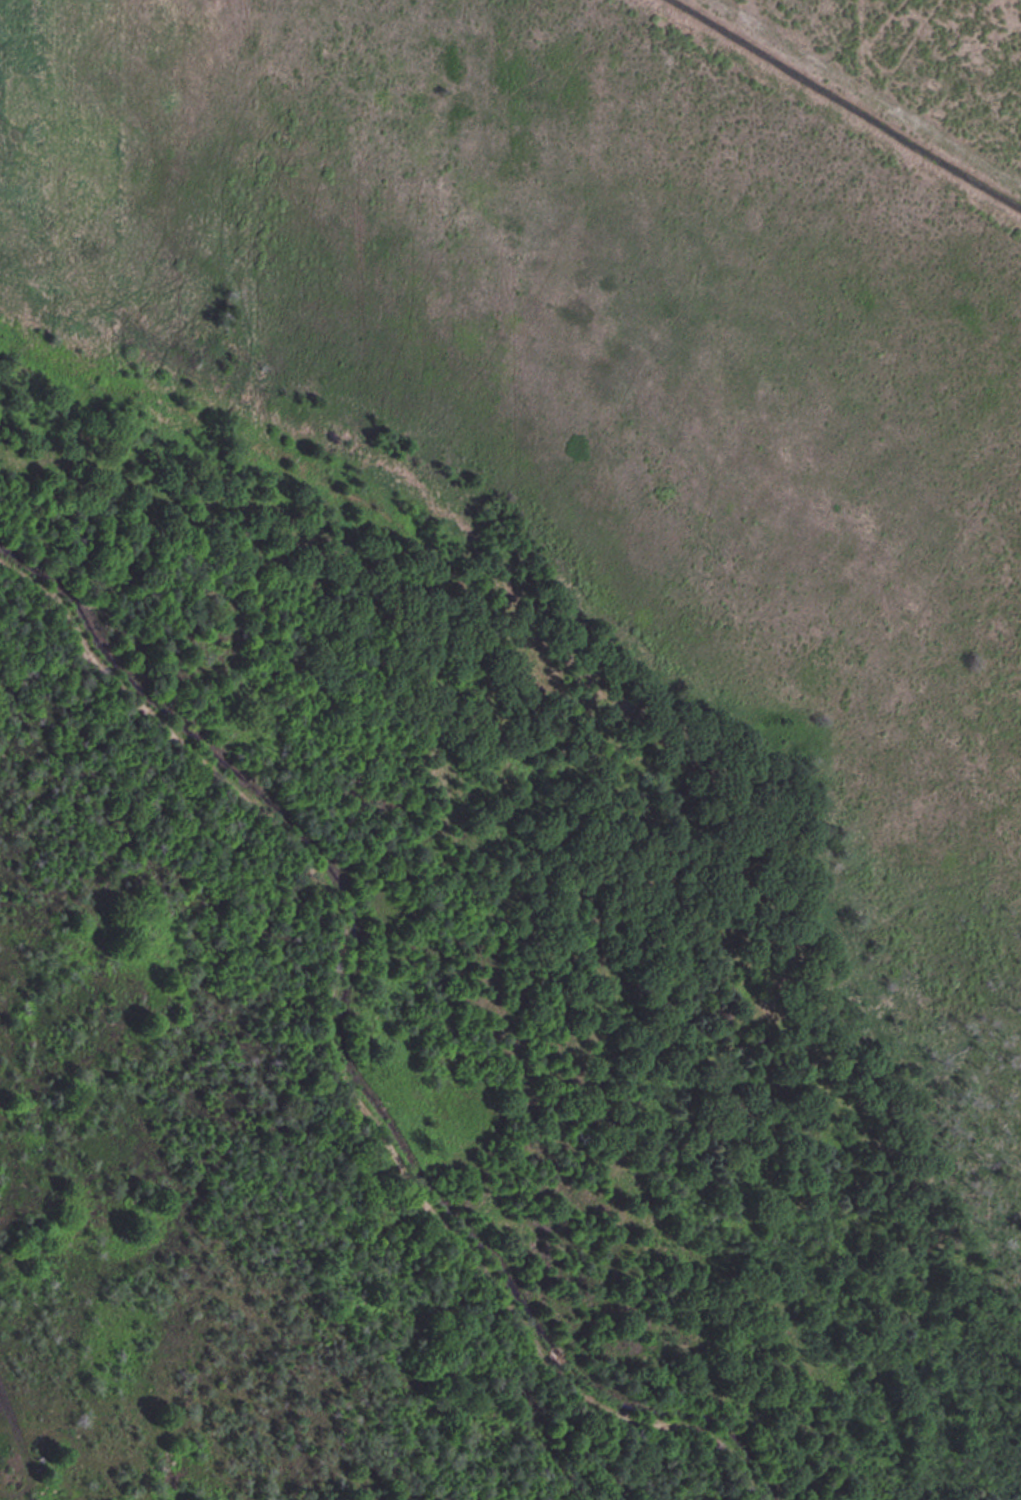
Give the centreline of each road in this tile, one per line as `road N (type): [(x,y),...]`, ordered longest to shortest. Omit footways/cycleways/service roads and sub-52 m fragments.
road 1 (track): [(770,1499),(770,1487),(670,1425),(472,1230),(354,1051),(353,887),(0,547)]

